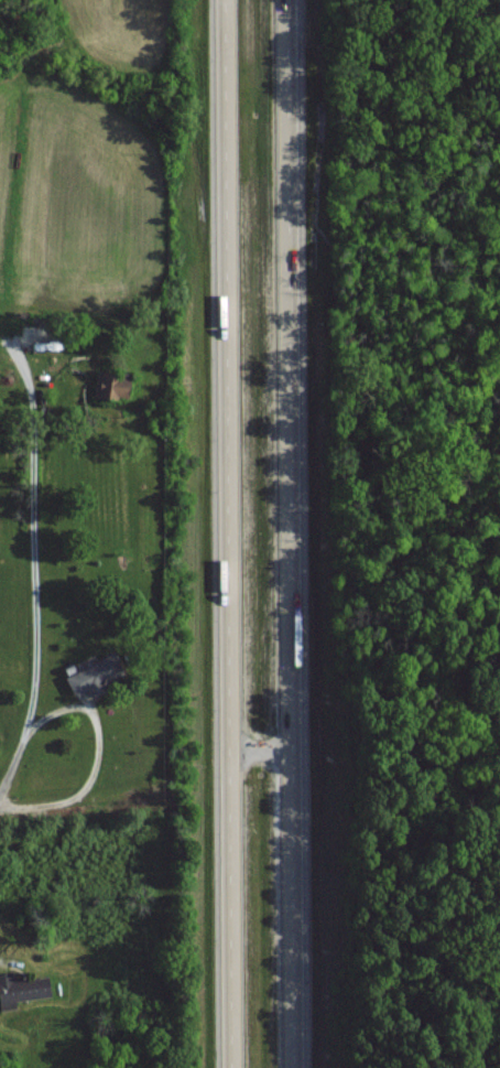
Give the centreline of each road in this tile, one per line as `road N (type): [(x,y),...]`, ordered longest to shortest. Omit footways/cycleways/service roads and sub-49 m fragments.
road 1 (motorway): [(219,0),(230,1067)]
road 2 (motorway): [(298,1067),(289,0)]

